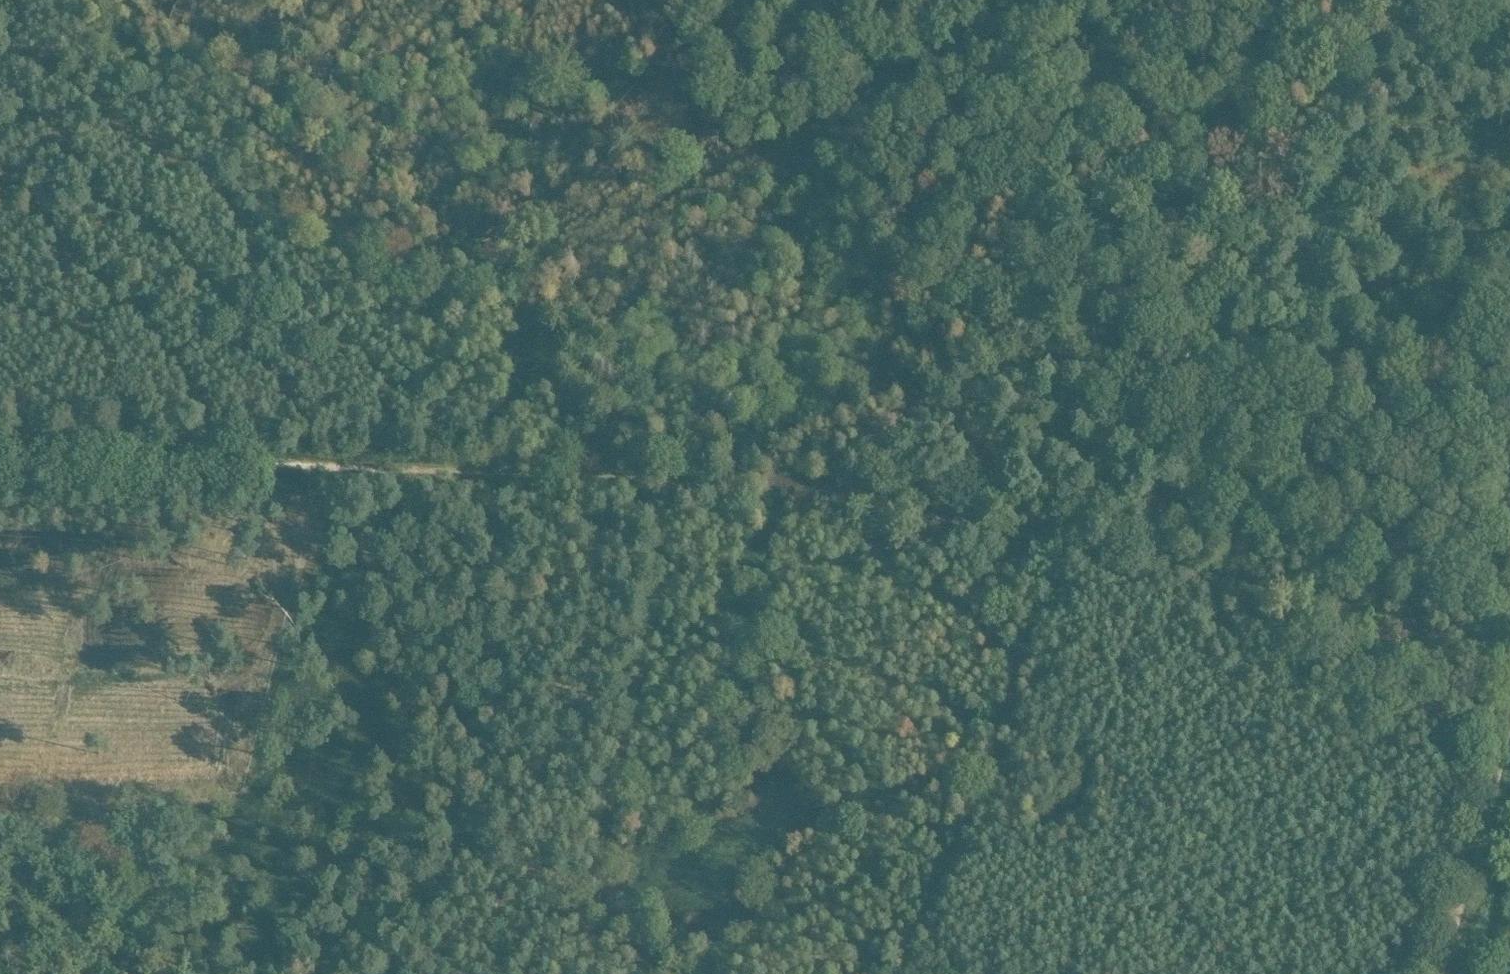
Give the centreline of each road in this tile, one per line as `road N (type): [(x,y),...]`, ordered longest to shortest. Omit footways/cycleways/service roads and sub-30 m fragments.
road 1 (track): [(640,480),(0,447)]
road 2 (track): [(1509,730),(1445,973)]
road 3 (track): [(873,500),(810,482),(640,480)]

